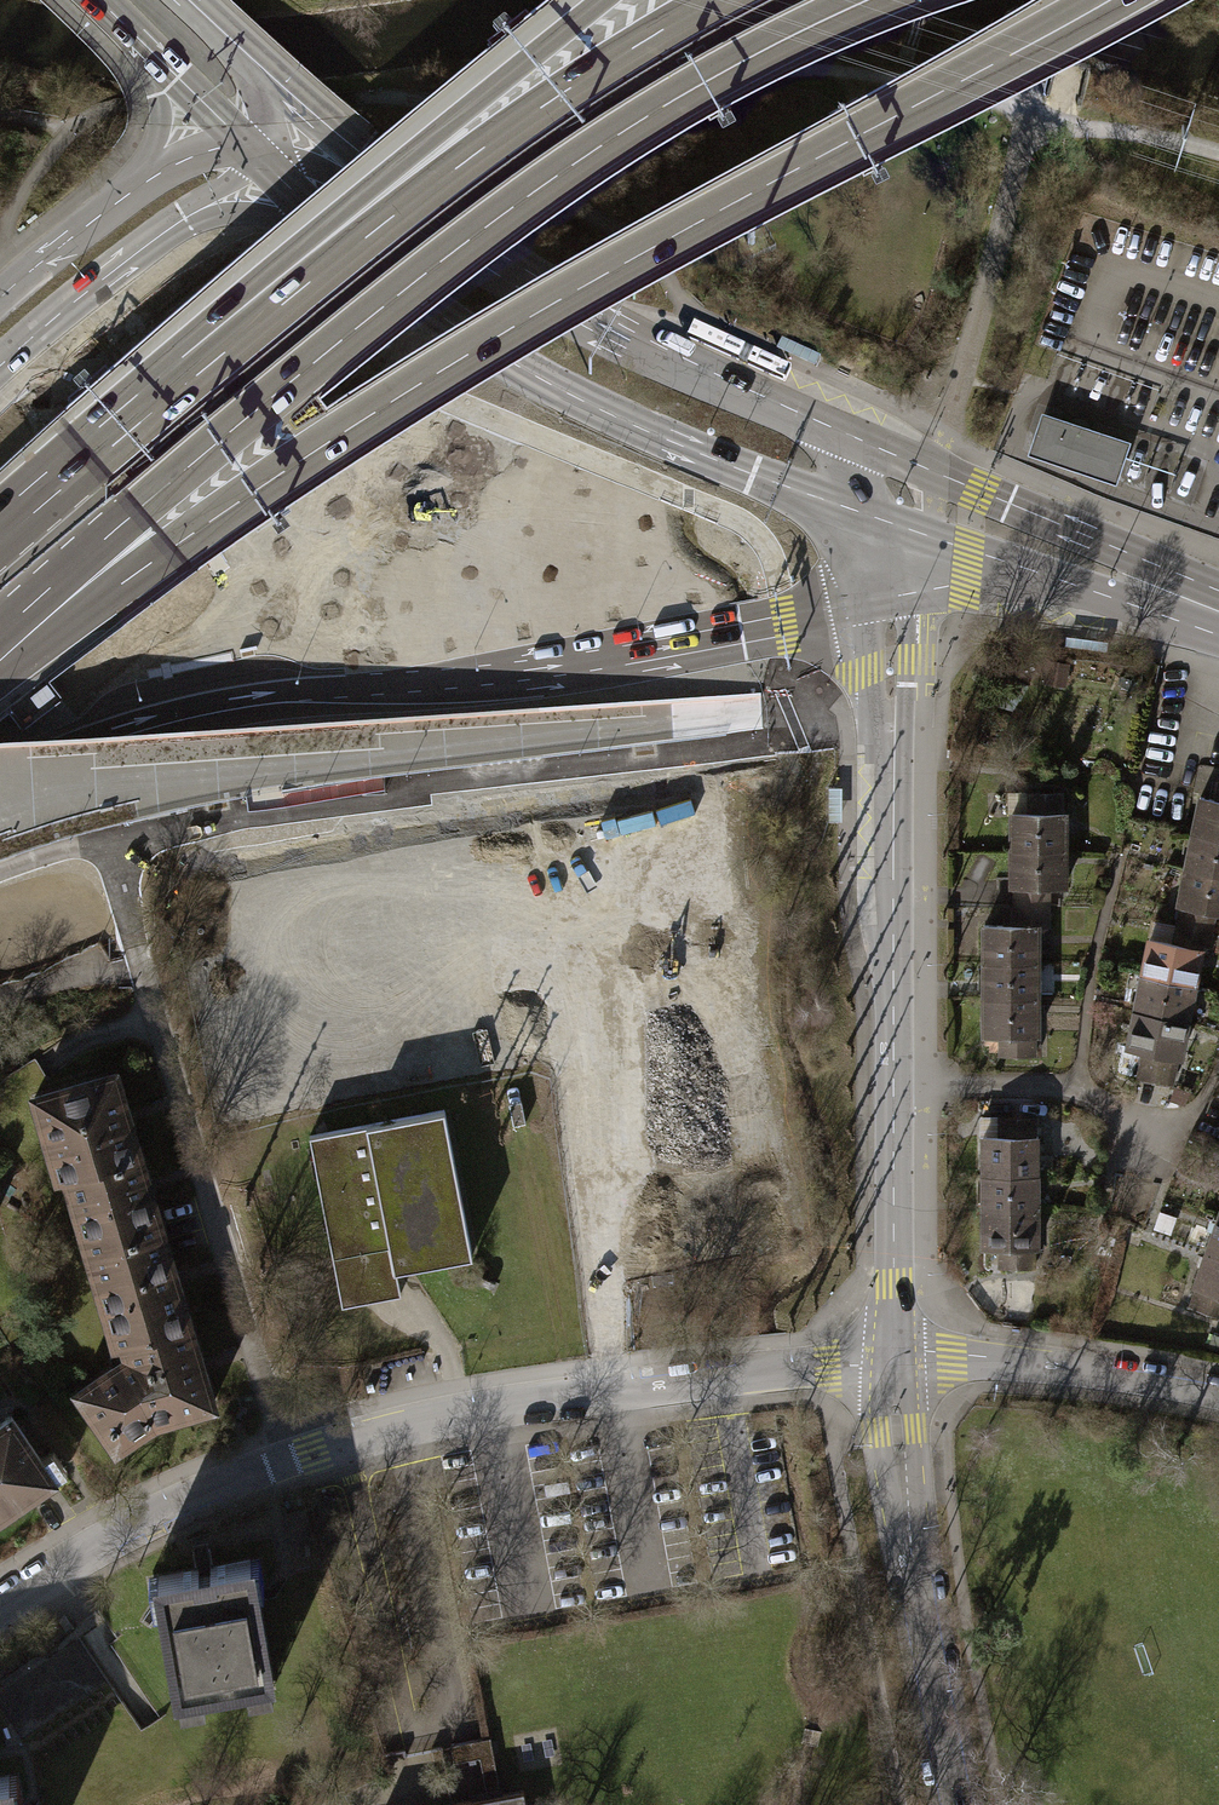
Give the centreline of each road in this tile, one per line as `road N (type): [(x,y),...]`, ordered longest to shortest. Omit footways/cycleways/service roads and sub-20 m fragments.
road 1 (motorway): [(0,682),(173,547),(453,364),(1110,0)]
road 2 (motorway): [(0,633),(244,420),(499,217),(678,98),(867,0)]
road 3 (track): [(0,111),(76,128),(124,106),(407,97),(461,112),(641,81),(837,70),(894,78),(1031,153)]
road 4 (residential): [(0,1611),(170,1508),(305,1452),(494,1405),(893,1365)]
road 5 (residential): [(893,1365),(886,593)]
road 6 (motorway): [(0,785),(94,737),(189,707),(511,673),(742,633)]
road 7 (tertiary): [(272,170),(368,261),(517,365),(640,428),(868,515)]
road 8 (motorway): [(717,0),(555,98),(189,366)]
road 9 (motorway): [(603,0),(359,198),(189,366)]
road 10 (tertiary): [(818,421),(614,331),(395,189)]
road 11 (residential): [(957,1804),(906,1523),(893,1365)]
road 12 (tertiary): [(1218,611),(1121,550),(818,421)]
road 13 (tertiary): [(0,369),(150,244),(272,170)]
road 14 (residential): [(893,1365),(951,1361),(1218,1401)]
road 15 (tertiary): [(969,550),(1102,594),(1218,612)]
road 16 (track): [(1218,156),(1167,140),(1052,127),(1031,153)]
road 17 (tertiary): [(395,189),(252,59)]
road 18 (tertiary): [(137,36),(160,124),(129,194)]
road 19 (tertiary): [(129,194),(0,298)]
road 20 (track): [(1060,0),(1034,94),(1031,153)]
road 21 (tertiary): [(137,36),(244,142)]
road 22 (tertiary): [(742,633),(886,593)]
road 23 (motorway): [(189,366),(89,451)]
road 24 (tertiary): [(244,142),(184,160),(129,194)]
road 25 (tertiary): [(395,189),(276,149)]

